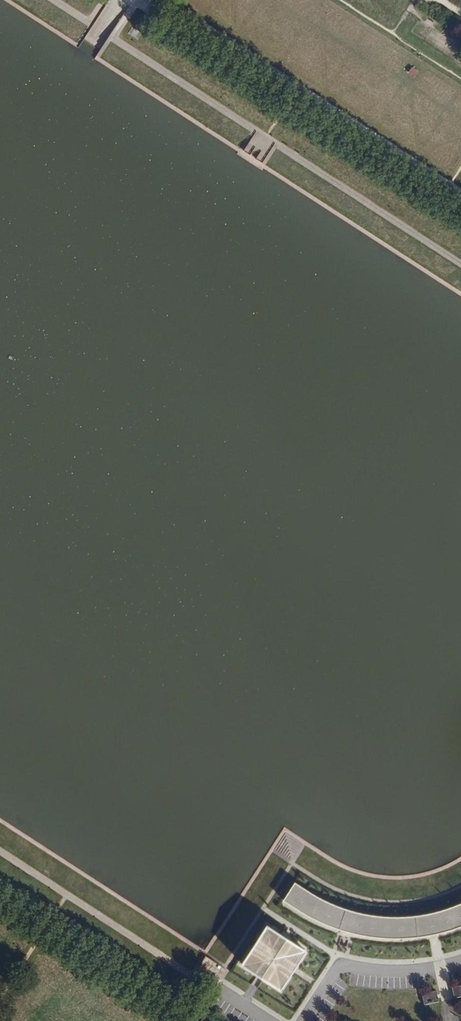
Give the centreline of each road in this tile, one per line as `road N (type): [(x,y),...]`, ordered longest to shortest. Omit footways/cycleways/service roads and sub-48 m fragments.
road 1 (residential): [(302,1020),(348,965),(412,970),(460,960)]

